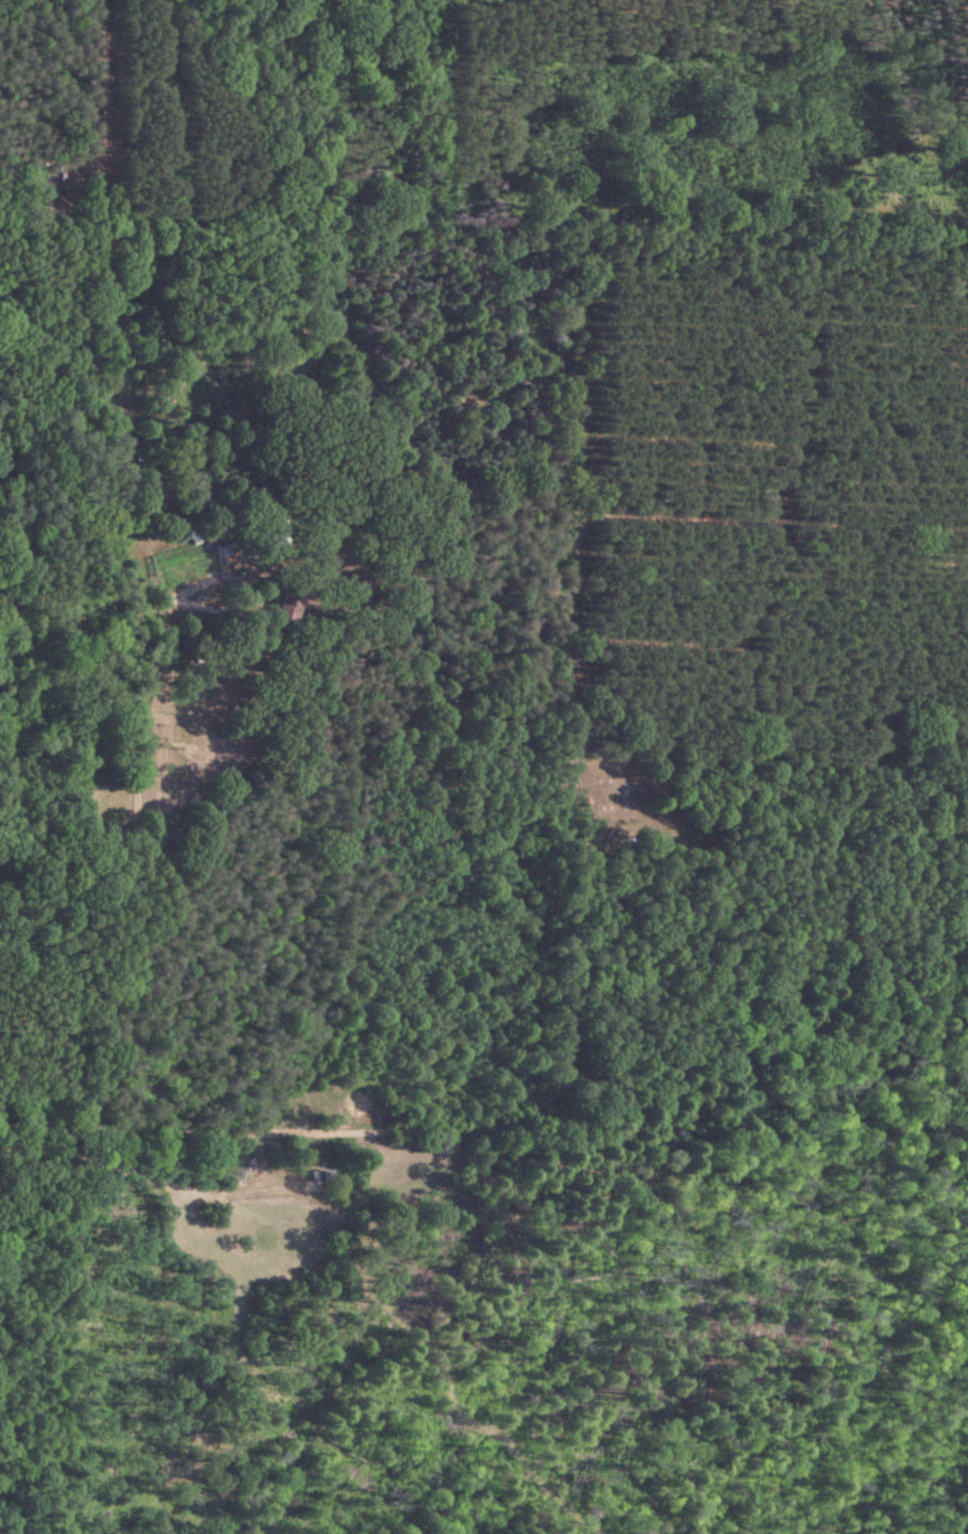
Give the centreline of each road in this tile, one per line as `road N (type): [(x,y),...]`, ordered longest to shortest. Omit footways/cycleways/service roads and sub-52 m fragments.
road 1 (residential): [(161,0),(186,1108)]
road 2 (residential): [(22,1032),(24,1533)]

